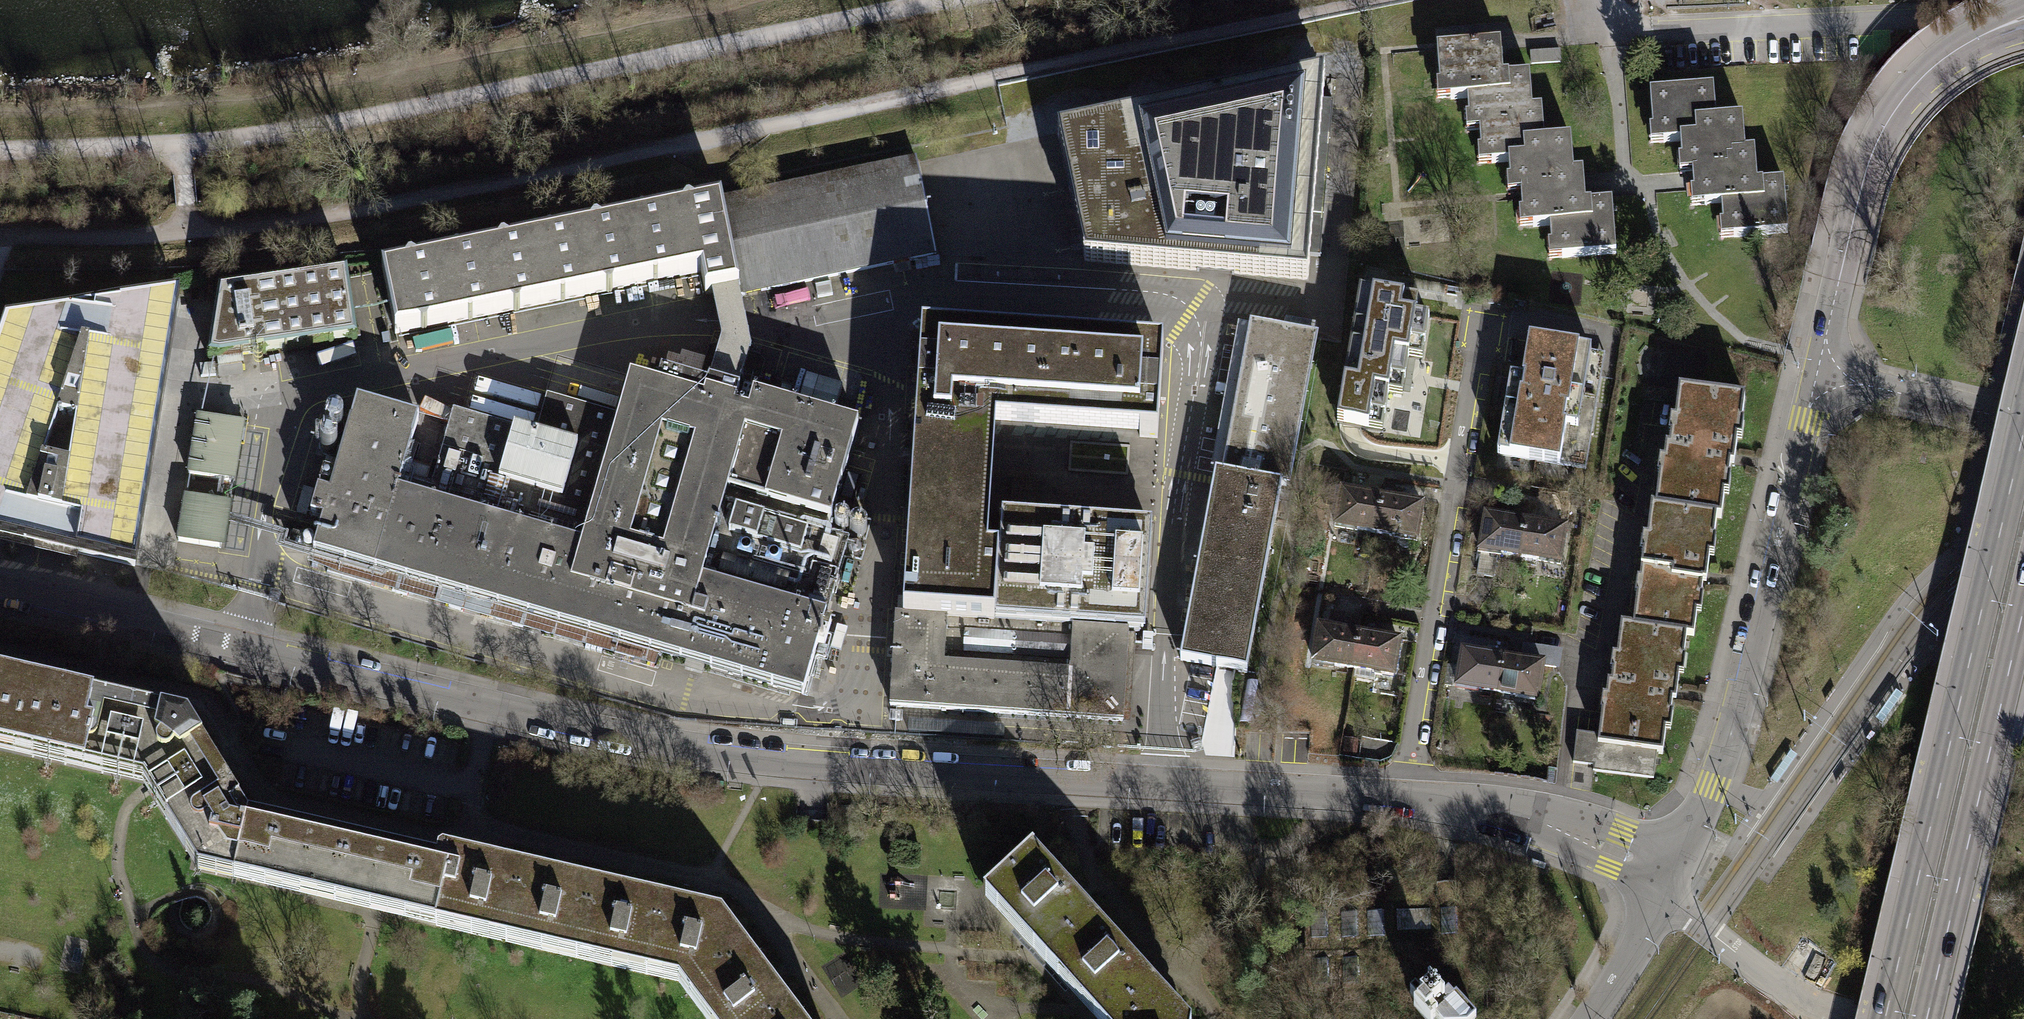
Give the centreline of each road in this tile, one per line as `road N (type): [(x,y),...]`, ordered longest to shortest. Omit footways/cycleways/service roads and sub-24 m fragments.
road 1 (residential): [(0,584),(648,743),(770,760),(1406,798)]
road 2 (track): [(190,234),(420,200),(1373,0)]
road 3 (track): [(956,0),(399,113),(179,144)]
road 4 (secondary): [(2023,431),(1885,1018)]
road 5 (tertiary): [(1675,869),(1729,739),(1817,374)]
road 6 (residential): [(1406,798),(1477,337)]
road 7 (tertiary): [(1817,374),(1863,184),(1888,121),(1936,65),(2023,18)]
road 8 (secondary): [(1926,1018),(2023,603)]
road 9 (residential): [(1406,798),(1504,813),(1675,869)]
road 10 (residential): [(1817,374),(2023,422)]
road 11 (track): [(0,150),(179,144)]
road 12 (tertiary): [(1592,1018),(1675,869)]
road 13 (residential): [(1477,337),(1512,325),(1616,339)]

